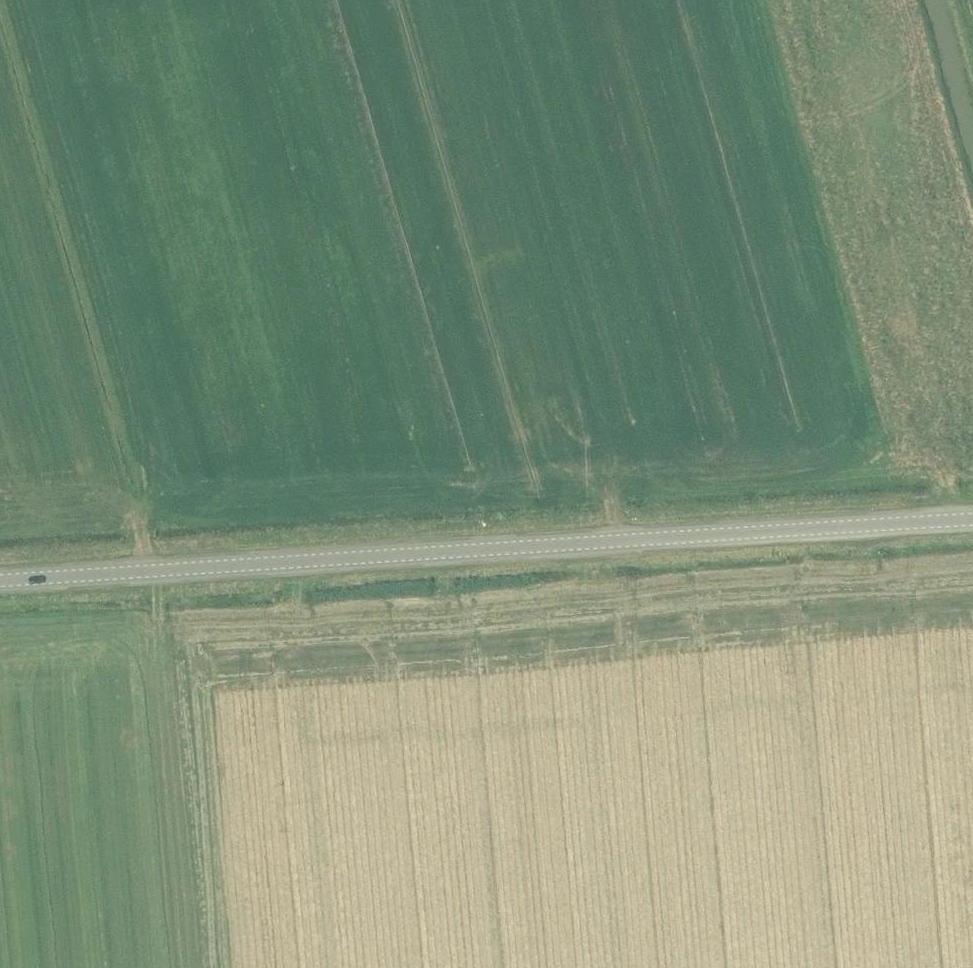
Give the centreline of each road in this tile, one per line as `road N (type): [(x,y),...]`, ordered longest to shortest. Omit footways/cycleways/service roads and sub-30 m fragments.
road 1 (tertiary): [(972,518),(873,518),(0,580)]

